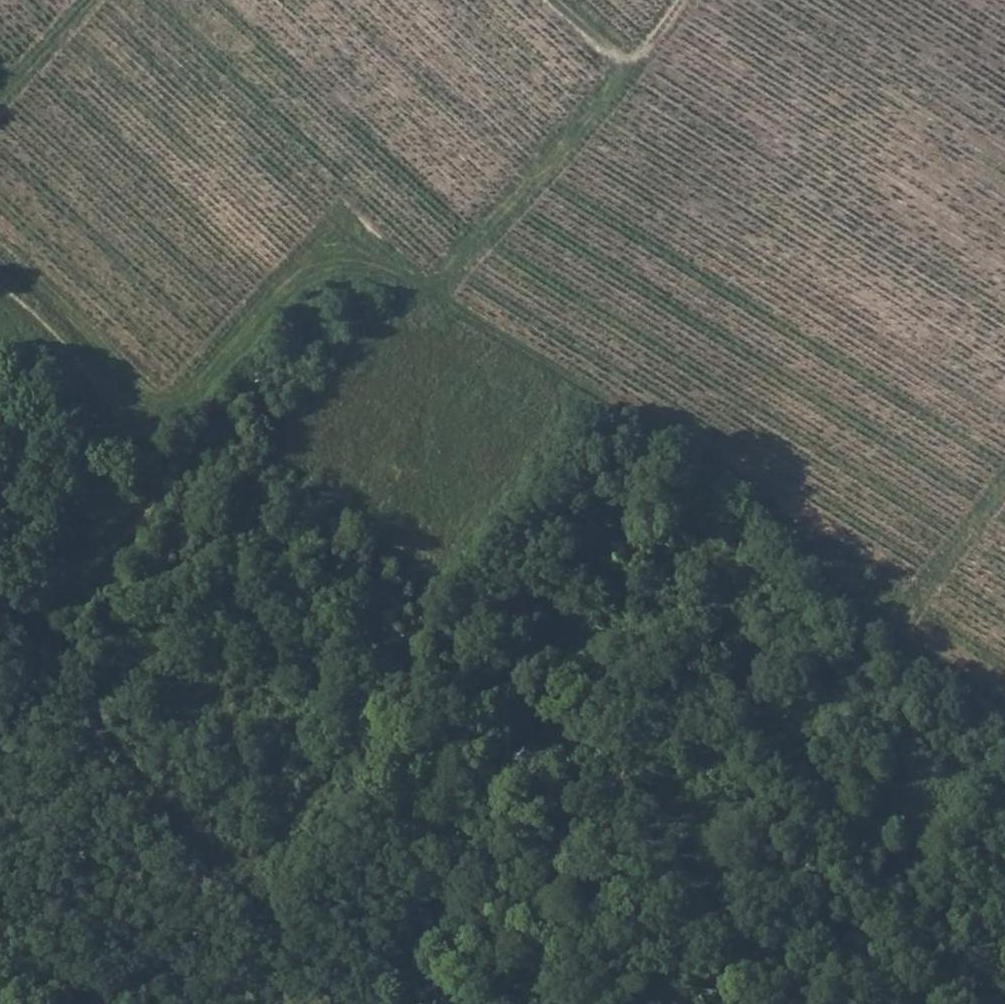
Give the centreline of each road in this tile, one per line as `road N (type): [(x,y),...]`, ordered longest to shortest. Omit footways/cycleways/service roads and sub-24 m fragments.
road 1 (track): [(541,0),(624,74),(439,283)]
road 2 (track): [(0,69),(16,84),(88,0)]

